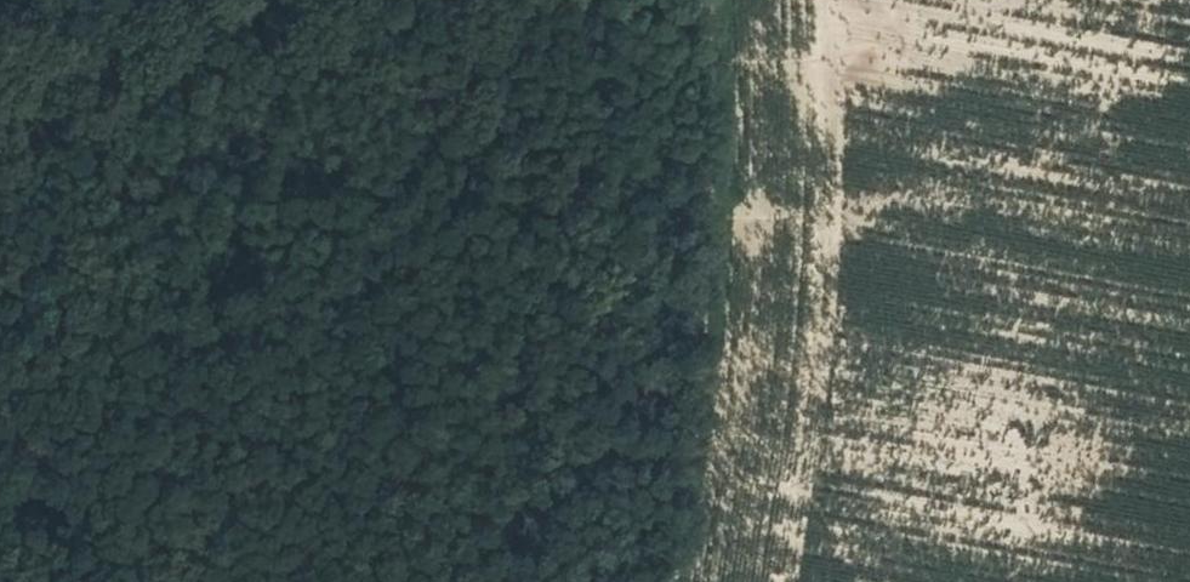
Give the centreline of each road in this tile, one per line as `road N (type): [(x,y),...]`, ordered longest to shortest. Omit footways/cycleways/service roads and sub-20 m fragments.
road 1 (track): [(672,581),(731,69),(728,0)]

